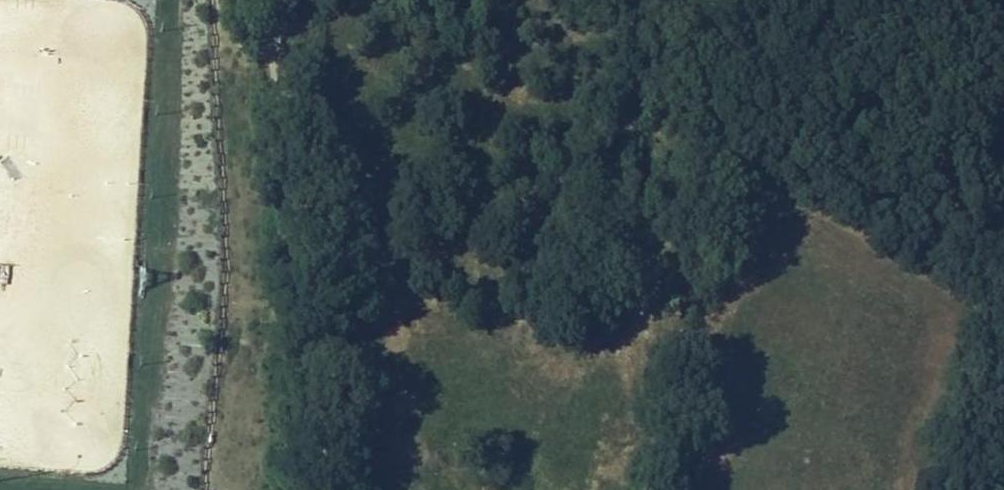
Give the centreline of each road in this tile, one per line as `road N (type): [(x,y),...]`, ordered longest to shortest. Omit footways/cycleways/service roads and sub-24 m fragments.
road 1 (track): [(307,489),(308,257),(268,0)]

